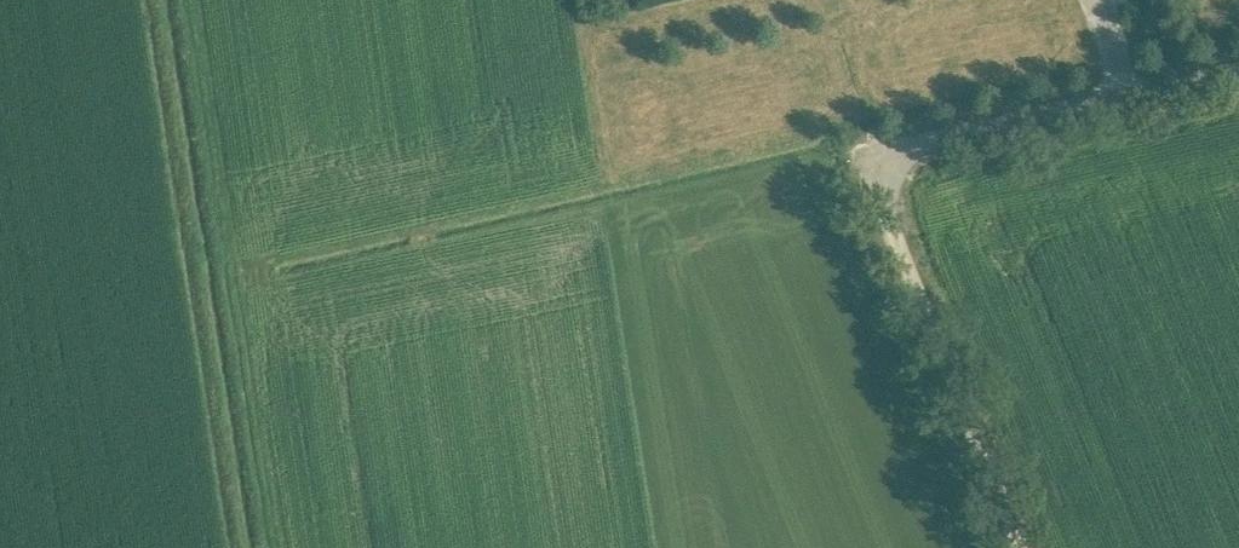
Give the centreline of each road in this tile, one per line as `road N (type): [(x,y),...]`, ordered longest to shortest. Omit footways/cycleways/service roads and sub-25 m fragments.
road 1 (unclassified): [(1021,547),(885,191),(885,142),(908,121),(1238,51)]
road 2 (track): [(271,547),(186,0)]

